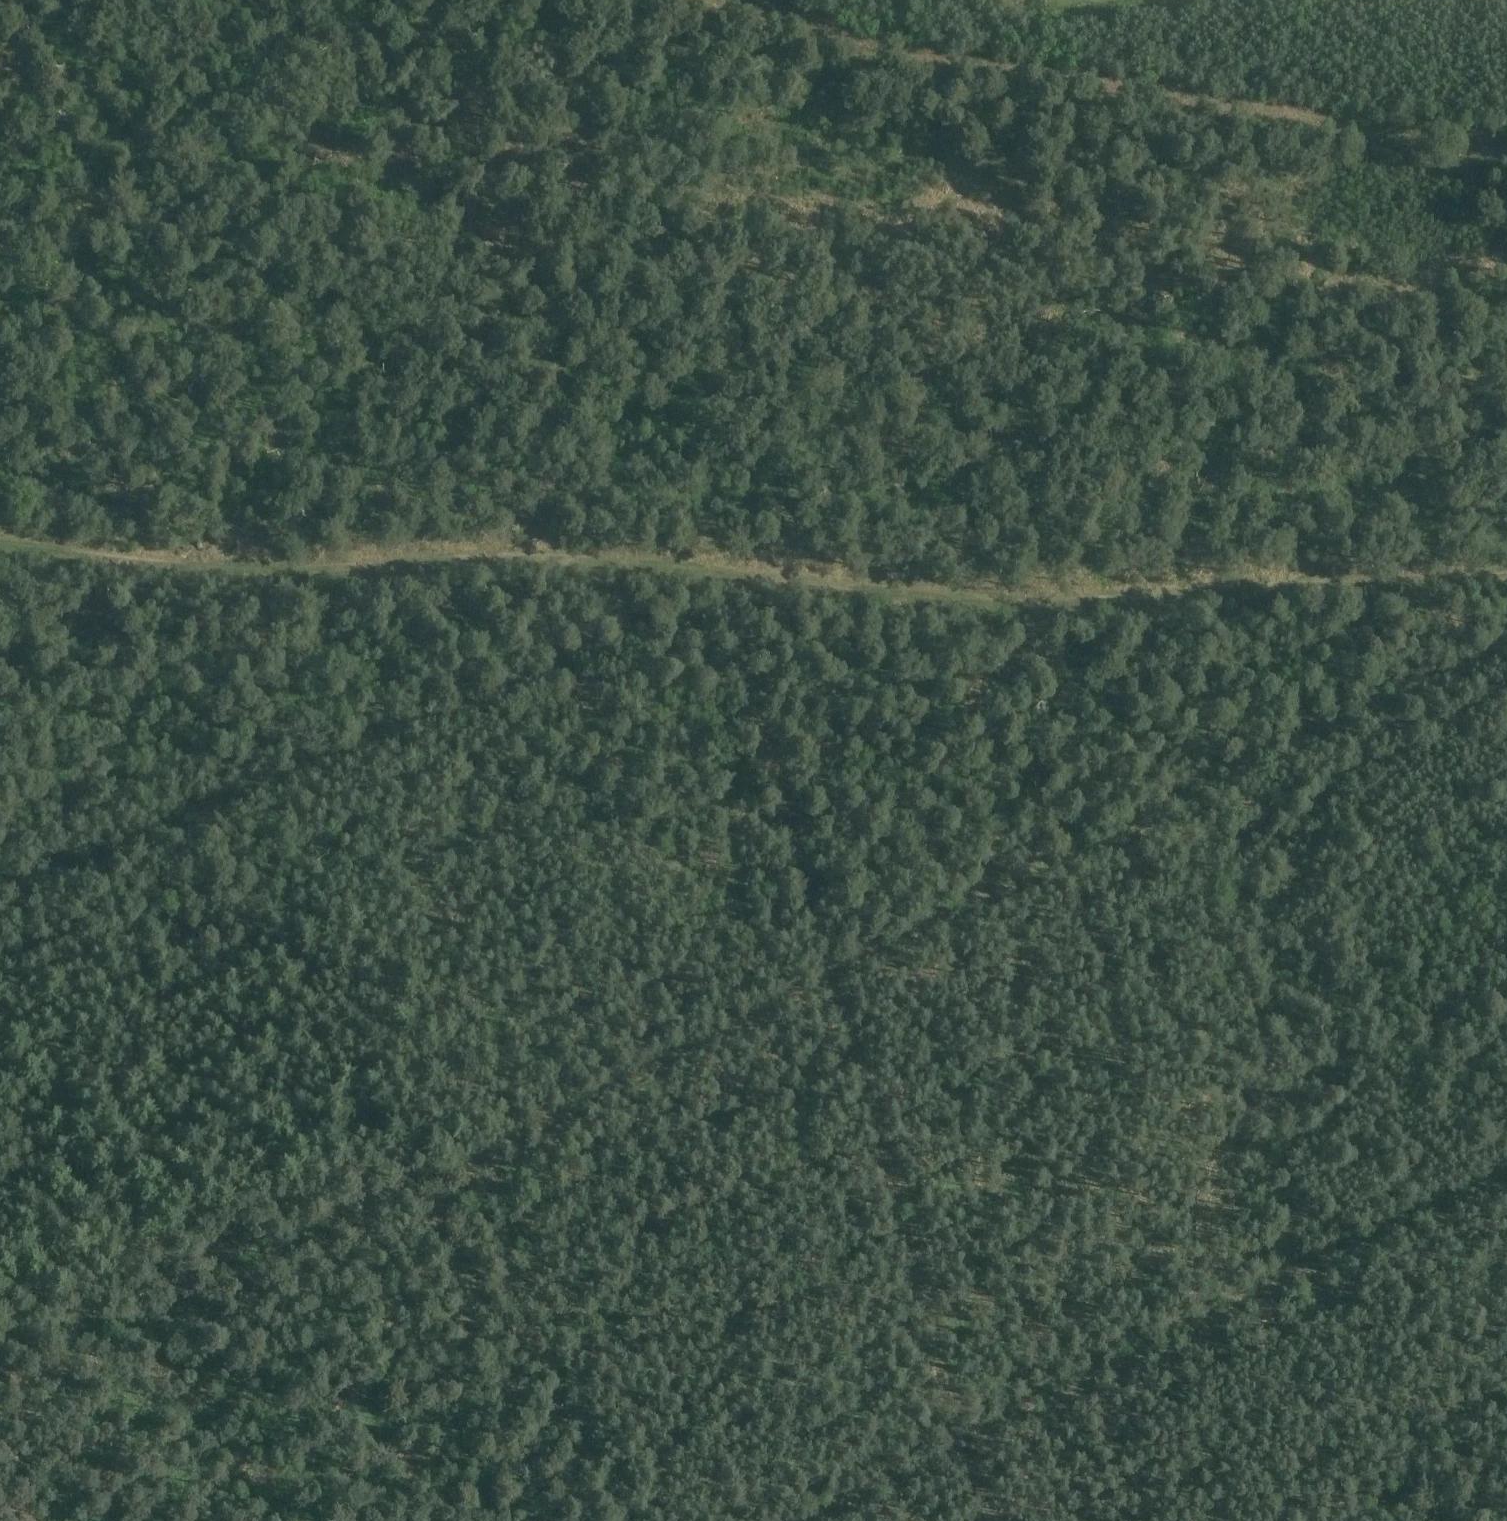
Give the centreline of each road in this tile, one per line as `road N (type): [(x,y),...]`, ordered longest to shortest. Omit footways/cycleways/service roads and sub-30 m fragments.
road 1 (track): [(0,542),(252,567),(572,561),(1019,604),(1506,580)]
road 2 (track): [(726,572),(982,1520)]

